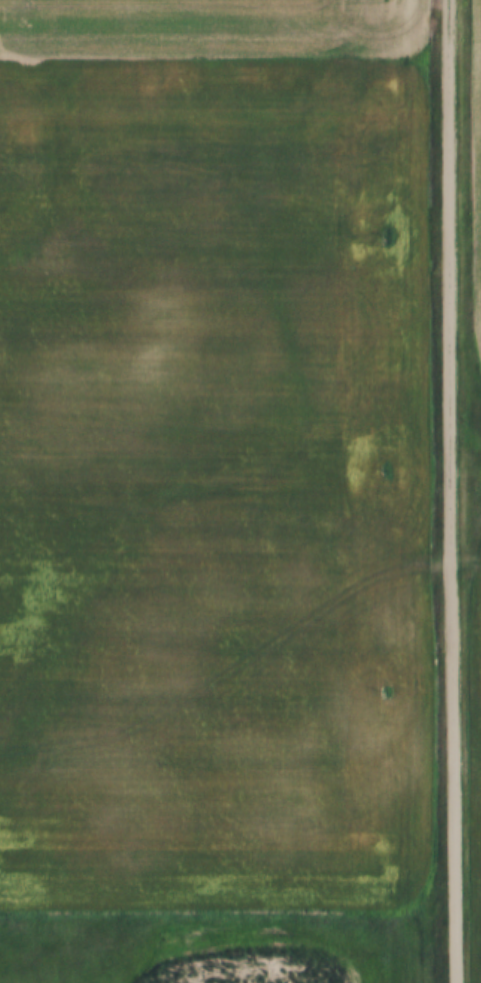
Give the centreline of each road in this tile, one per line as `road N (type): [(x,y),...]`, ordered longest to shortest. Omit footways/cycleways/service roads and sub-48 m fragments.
road 1 (residential): [(446,0),(454,982)]

